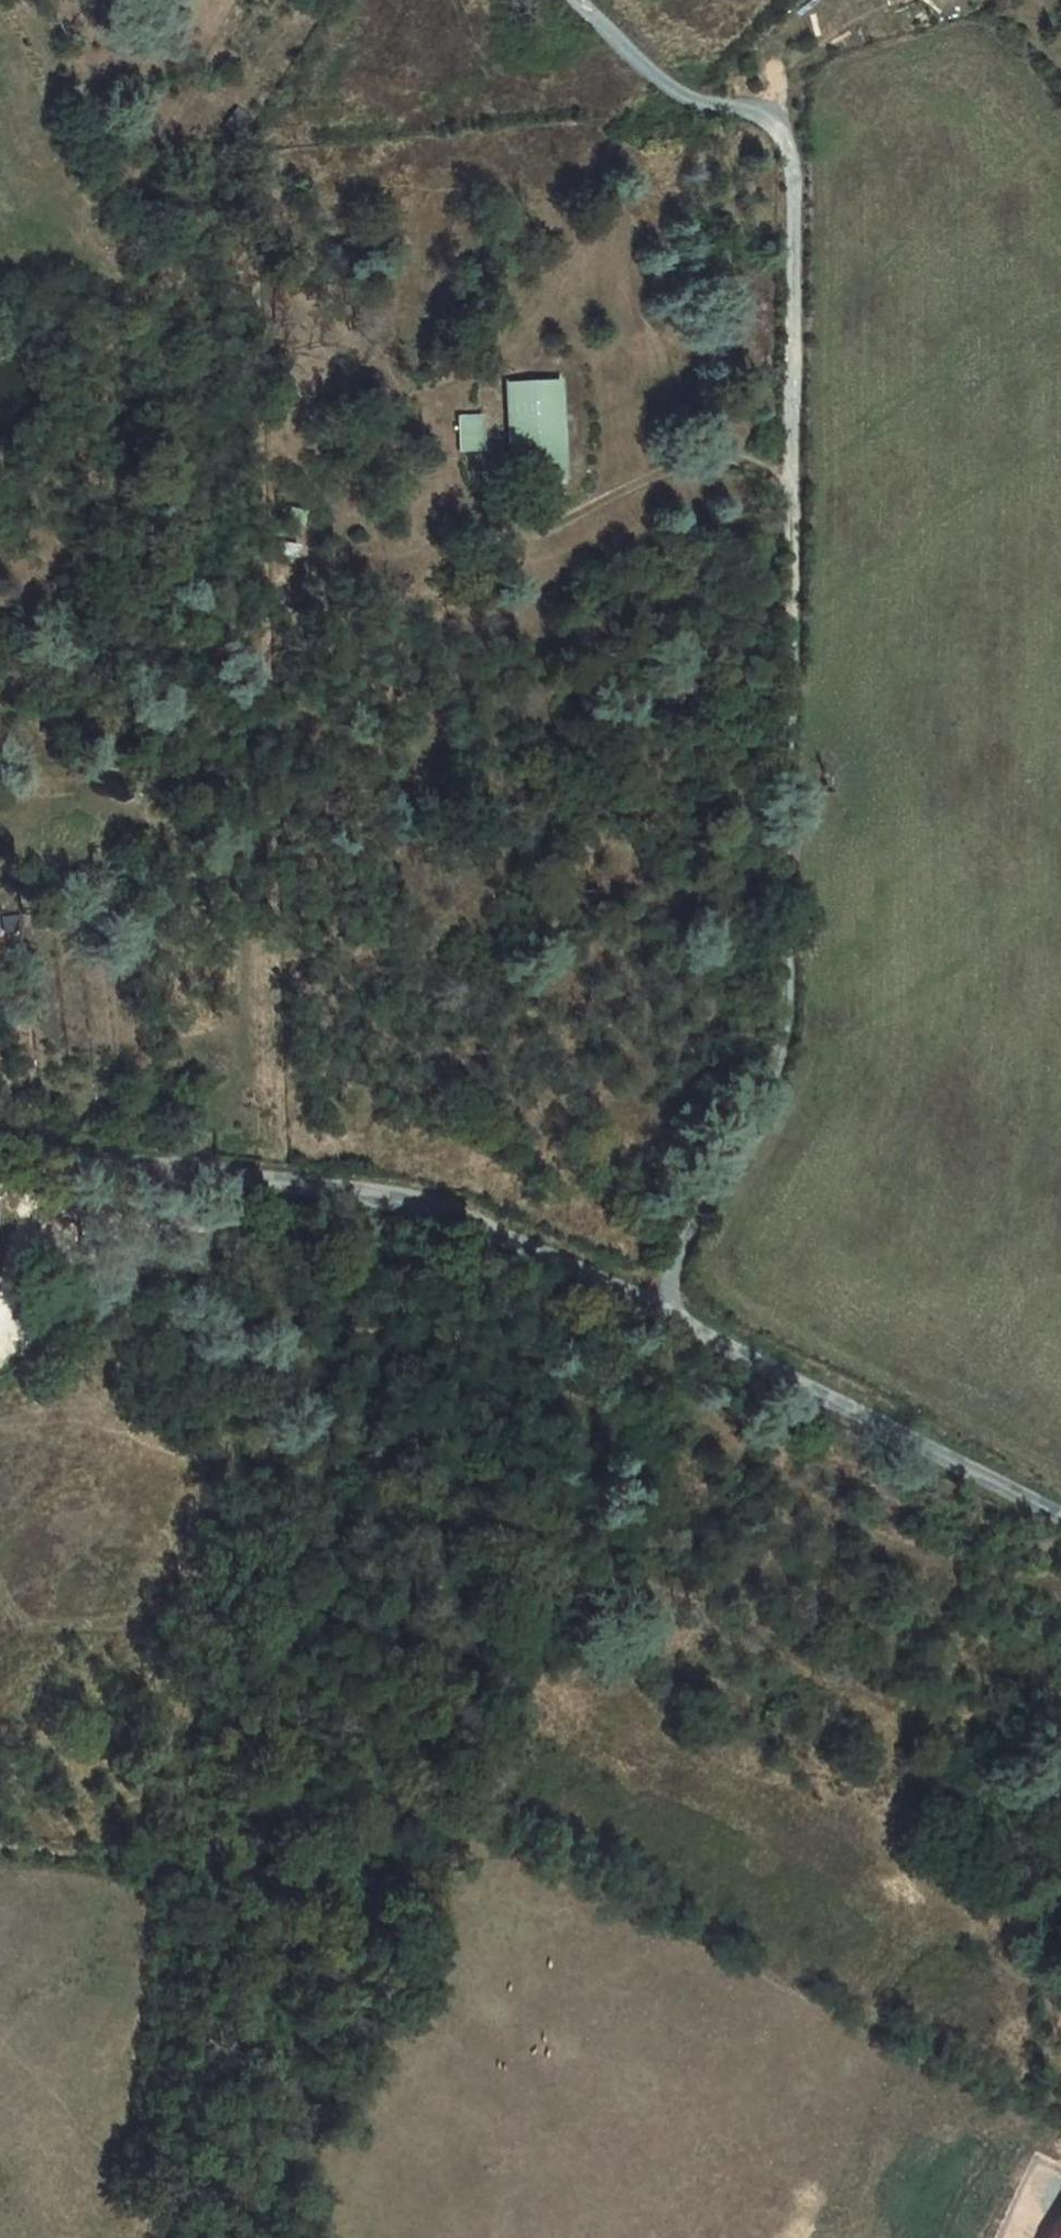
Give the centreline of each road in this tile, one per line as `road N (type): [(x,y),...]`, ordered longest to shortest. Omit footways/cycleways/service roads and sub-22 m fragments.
road 1 (unclassified): [(1060,1515),(658,1311),(459,1229),(0,1145)]

